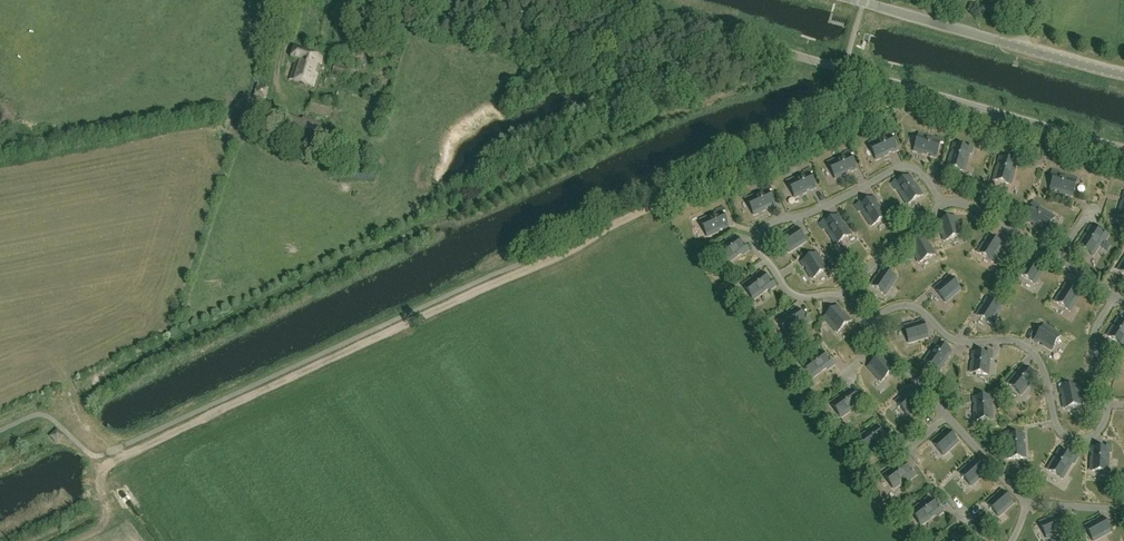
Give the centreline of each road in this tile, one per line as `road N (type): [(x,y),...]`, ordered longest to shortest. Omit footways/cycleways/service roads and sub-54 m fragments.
road 1 (track): [(109,447),(128,455),(569,253),(901,86)]
road 2 (unclassified): [(1123,150),(600,0)]
road 3 (tertiary): [(854,0),(1123,74)]

